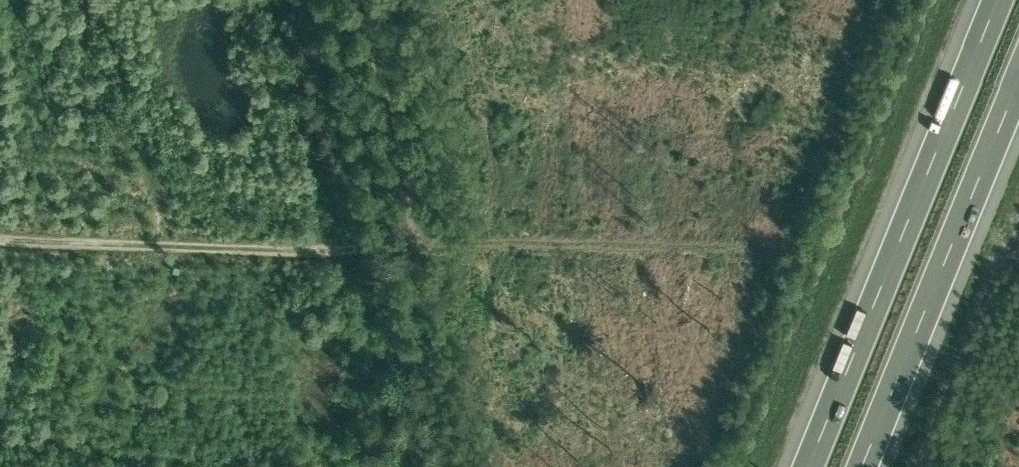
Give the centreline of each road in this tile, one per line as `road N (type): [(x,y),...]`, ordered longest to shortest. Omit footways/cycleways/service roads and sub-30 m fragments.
road 1 (motorway): [(1000,0),(808,466)]
road 2 (track): [(399,466),(364,293),(366,260),(398,250),(410,237),(411,213),(365,0)]
road 3 (motorway): [(862,466),(1018,83)]
road 4 (track): [(0,233),(398,250)]

